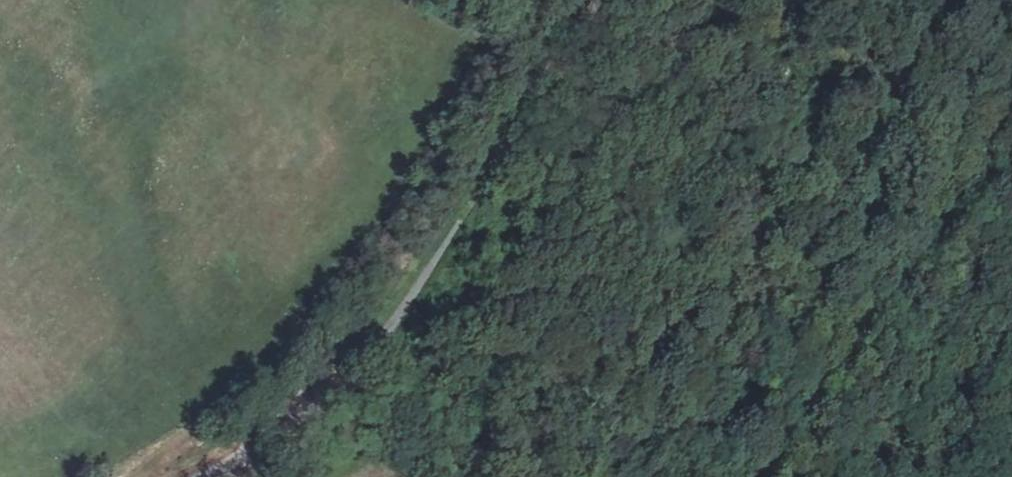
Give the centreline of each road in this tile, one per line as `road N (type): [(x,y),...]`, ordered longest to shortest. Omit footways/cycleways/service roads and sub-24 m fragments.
road 1 (residential): [(572,0),(465,237),(262,446),(206,476)]
road 2 (track): [(1011,104),(998,160),(766,476)]
road 3 (track): [(336,370),(412,276),(463,196),(552,0)]

